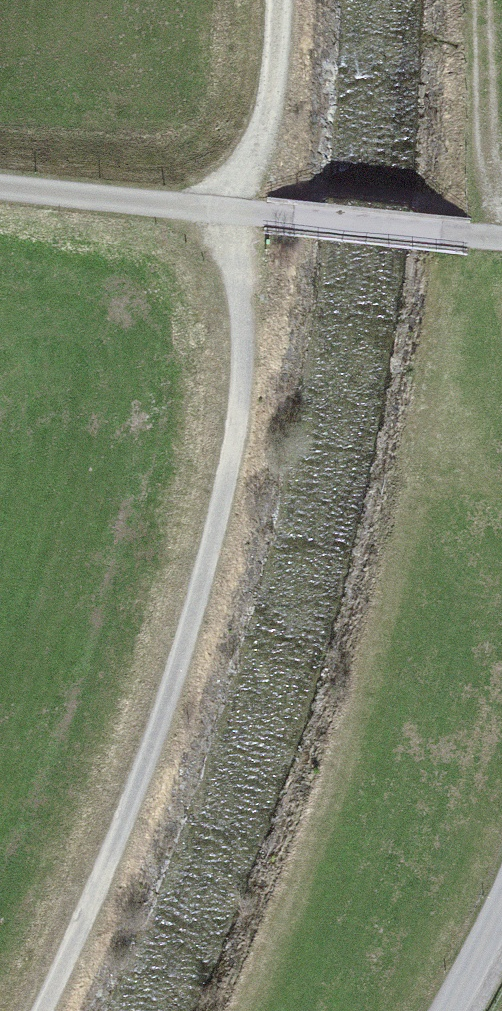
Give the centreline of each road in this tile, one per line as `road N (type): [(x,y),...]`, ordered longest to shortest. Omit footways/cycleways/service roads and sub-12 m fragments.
road 1 (track): [(219,218),(247,405),(107,890),(48,1010)]
road 2 (track): [(501,239),(219,218)]
road 3 (track): [(219,218),(272,106),(272,0)]
road 4 (track): [(501,200),(488,134),(486,0)]

